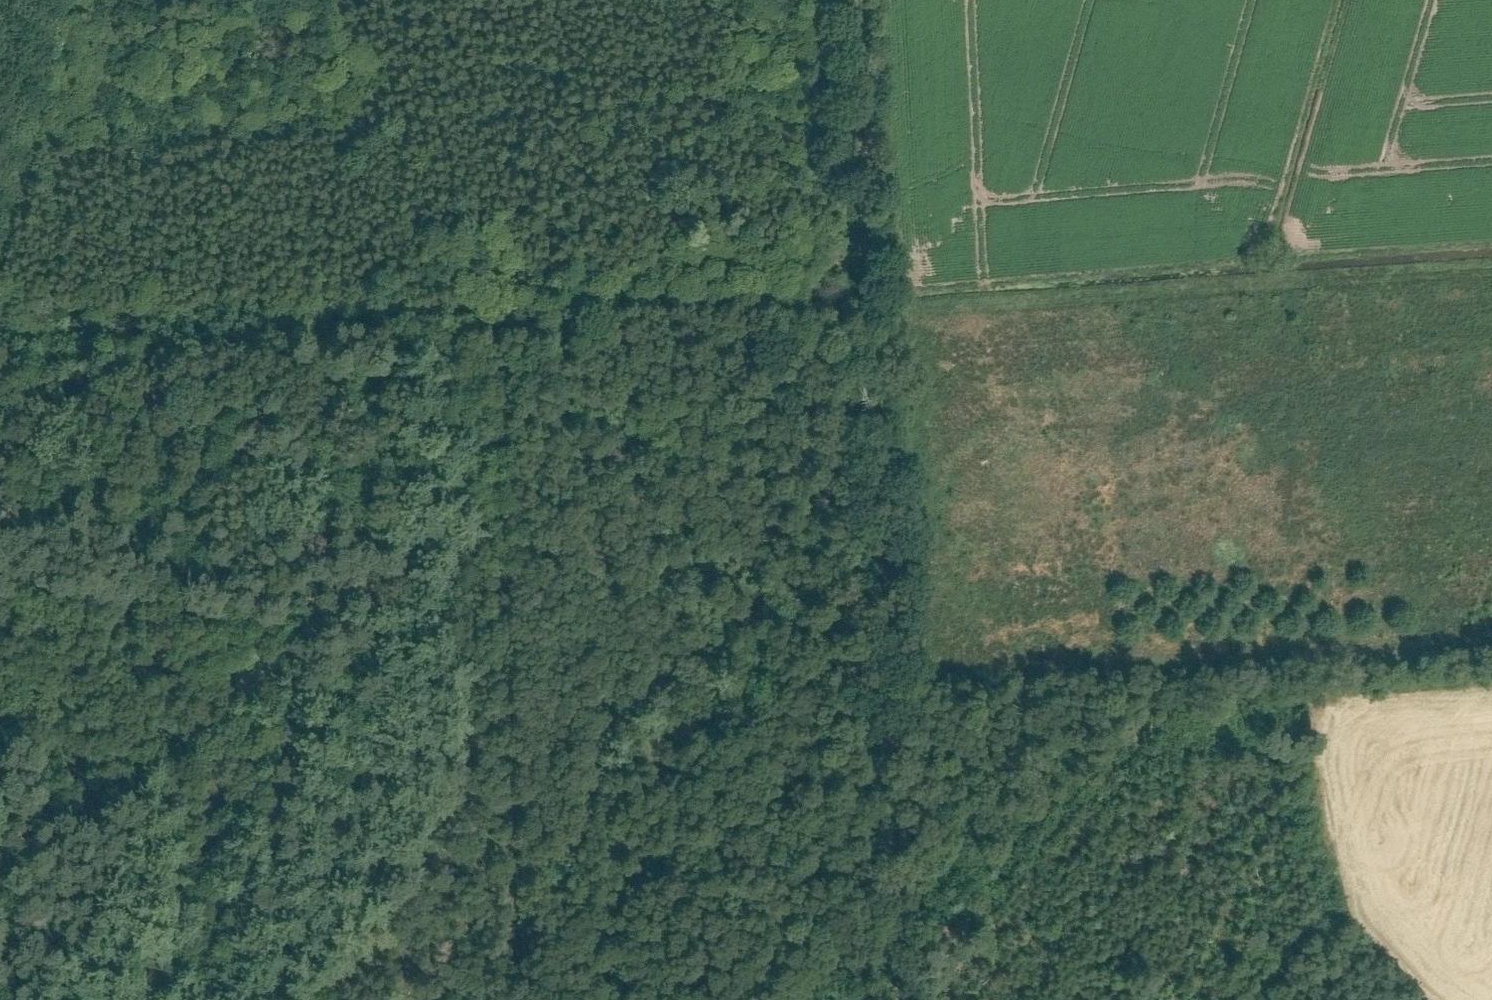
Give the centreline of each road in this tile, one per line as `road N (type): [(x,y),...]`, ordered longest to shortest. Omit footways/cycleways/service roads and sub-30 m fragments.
road 1 (track): [(853,0),(905,999)]

